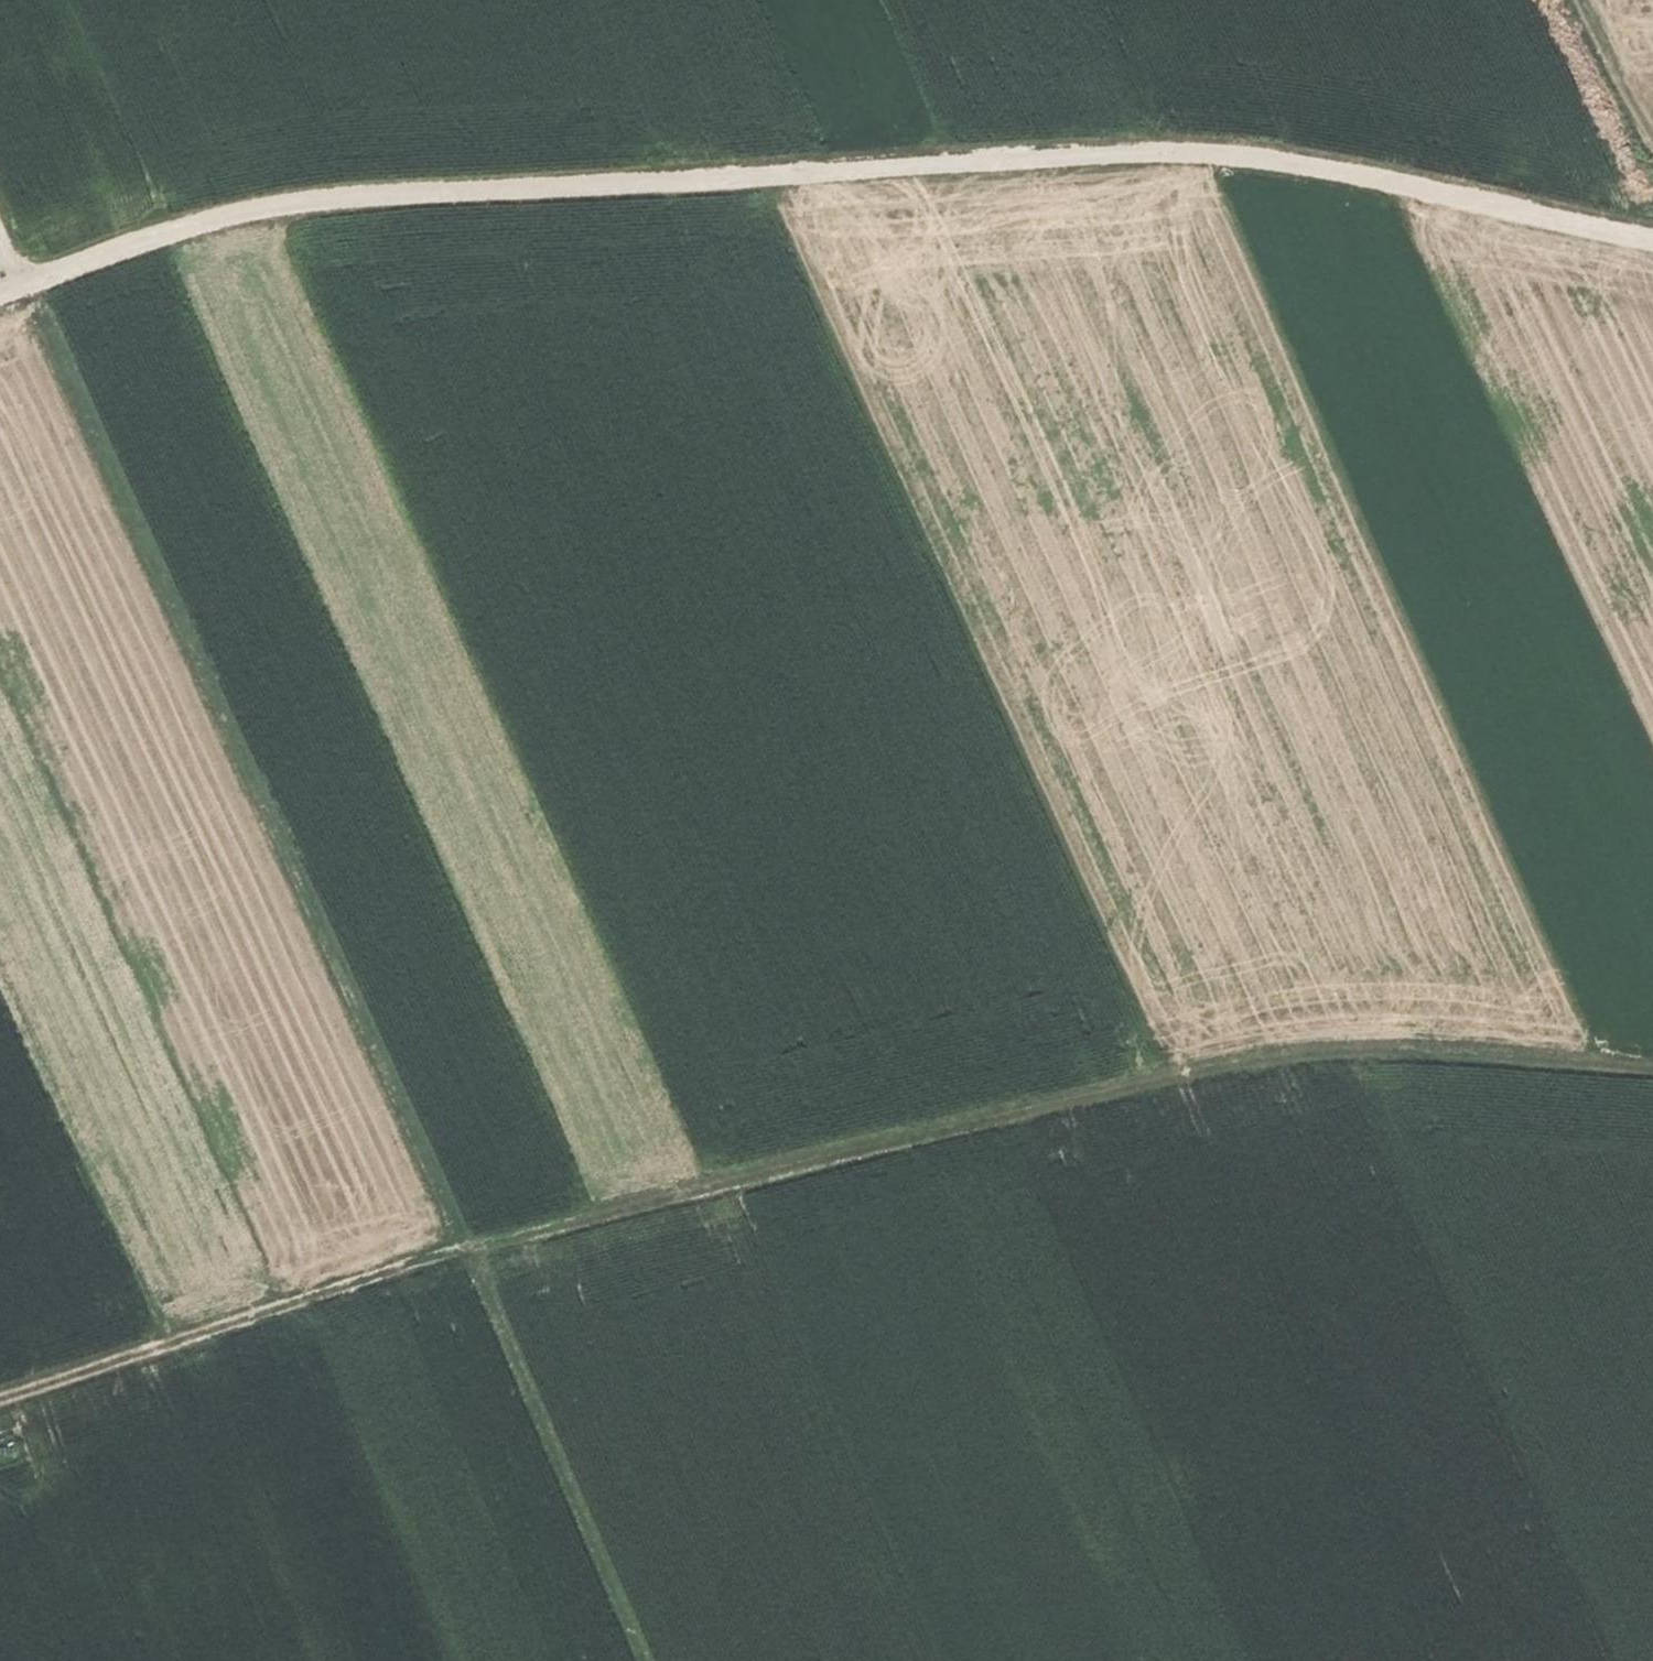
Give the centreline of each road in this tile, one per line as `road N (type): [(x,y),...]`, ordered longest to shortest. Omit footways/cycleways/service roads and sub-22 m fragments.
road 1 (track): [(0,1397),(482,1240),(1288,1047),(1413,1035),(1652,1057)]
road 2 (track): [(1652,142),(1585,0)]

